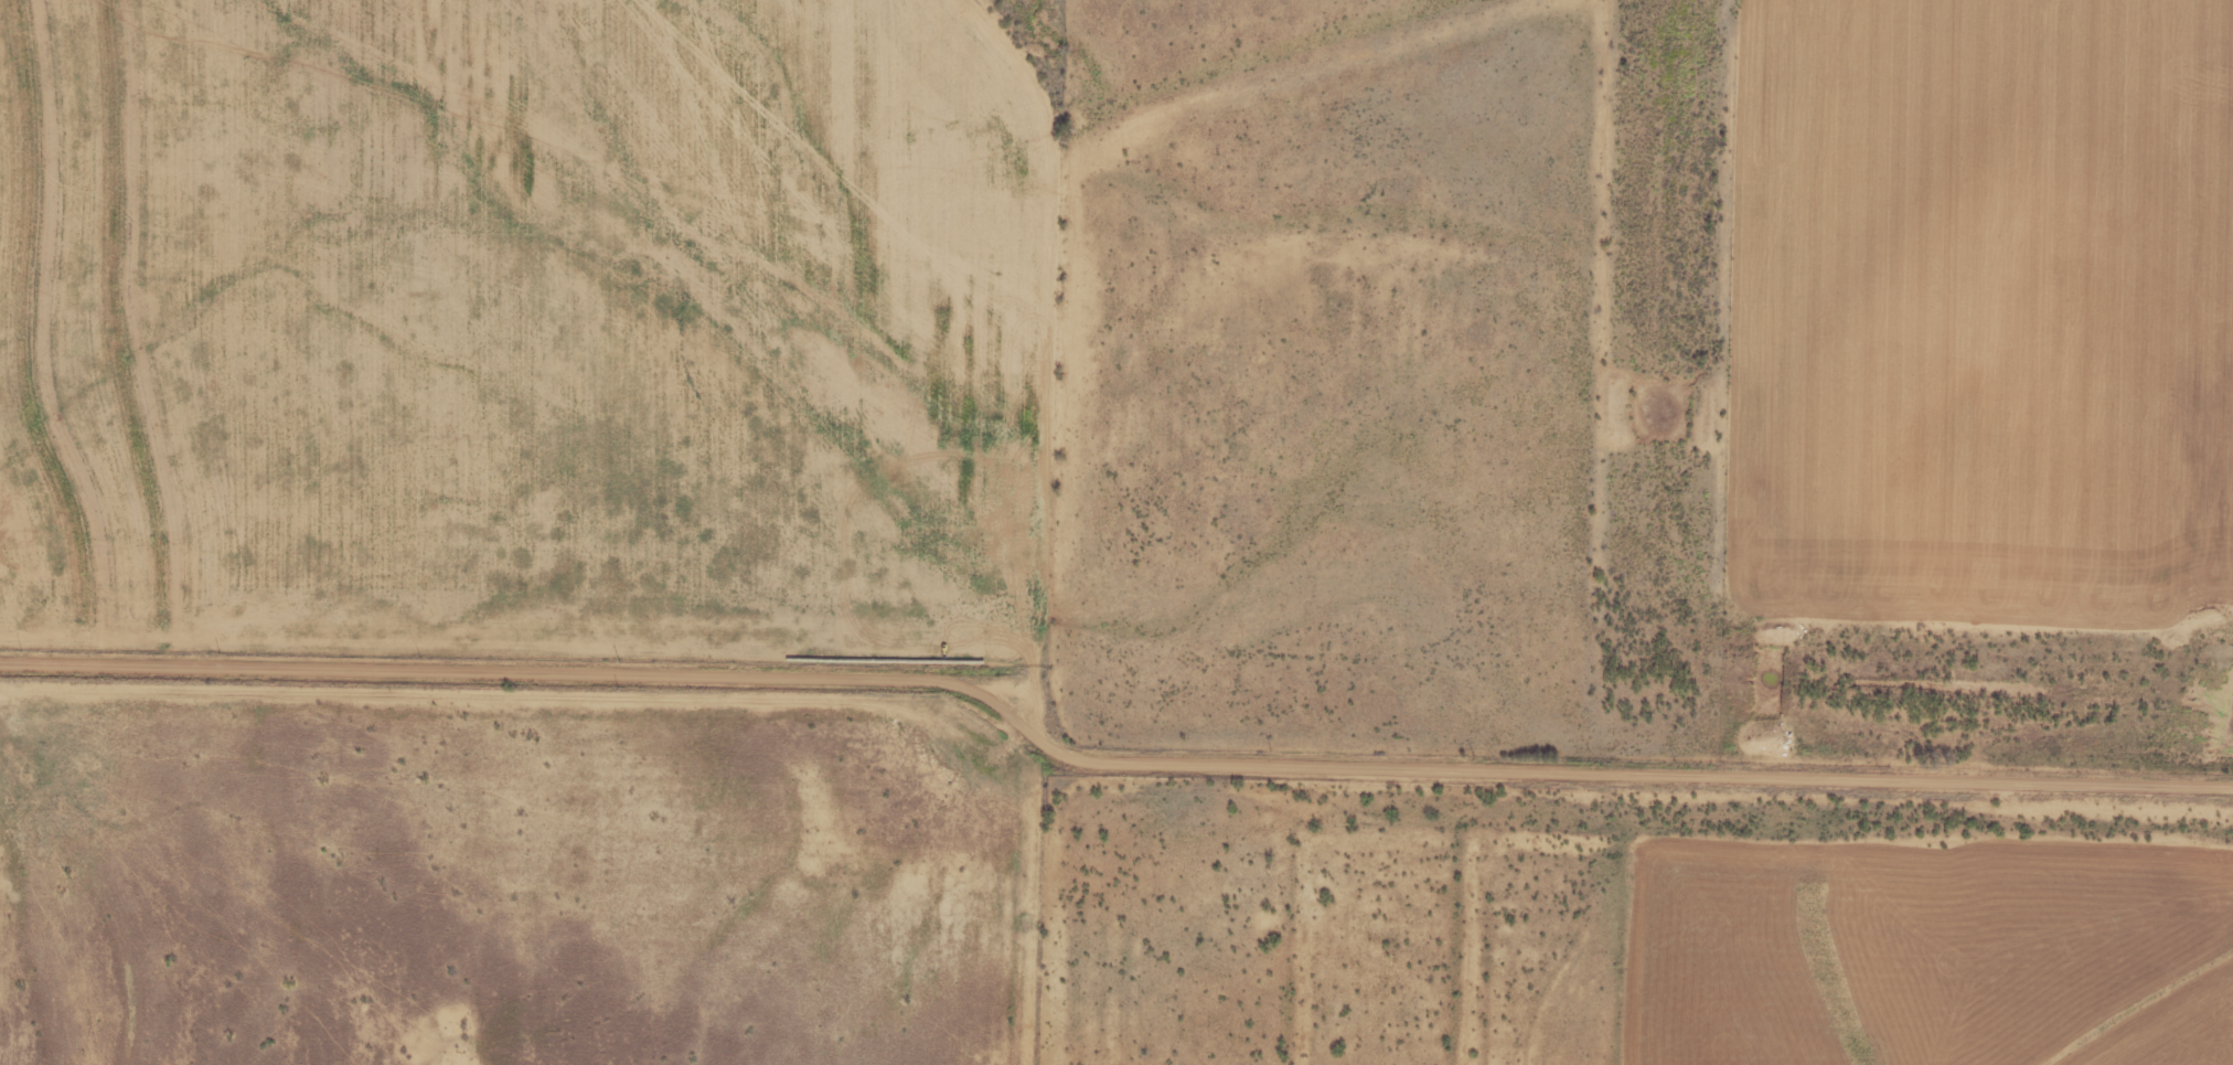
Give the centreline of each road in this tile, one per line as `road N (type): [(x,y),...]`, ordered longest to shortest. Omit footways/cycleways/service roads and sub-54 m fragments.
road 1 (residential): [(2232,786),(1147,763),(1064,749),(958,685),(884,677),(0,661)]

